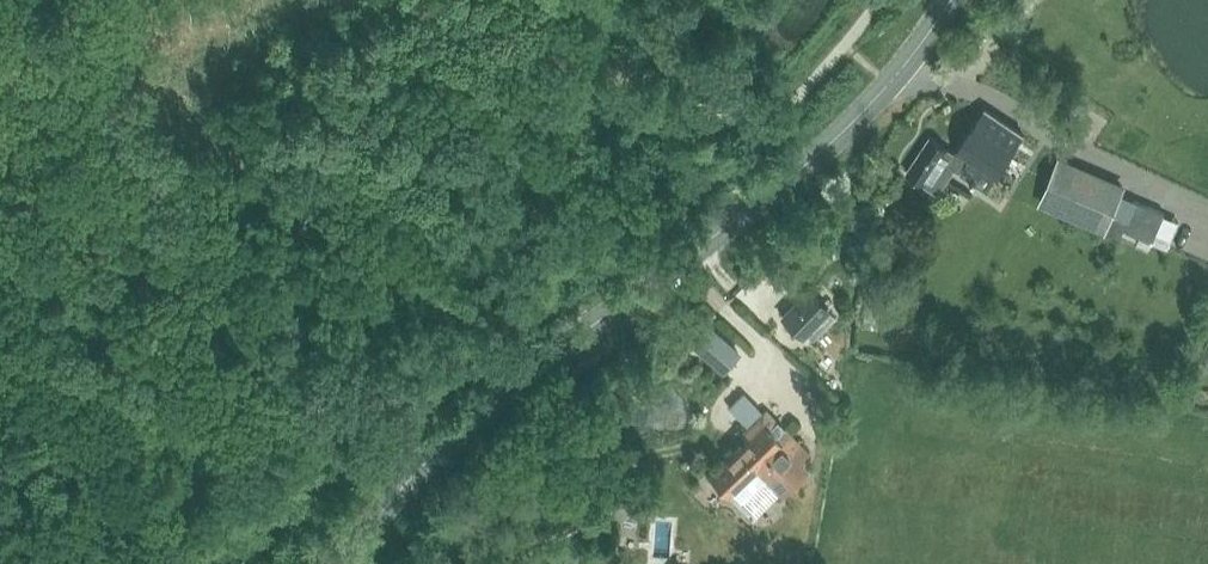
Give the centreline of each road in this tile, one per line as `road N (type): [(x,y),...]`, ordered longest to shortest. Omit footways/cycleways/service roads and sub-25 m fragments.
road 1 (secondary): [(344,563),(454,440),(836,136),(896,77),(951,0)]

